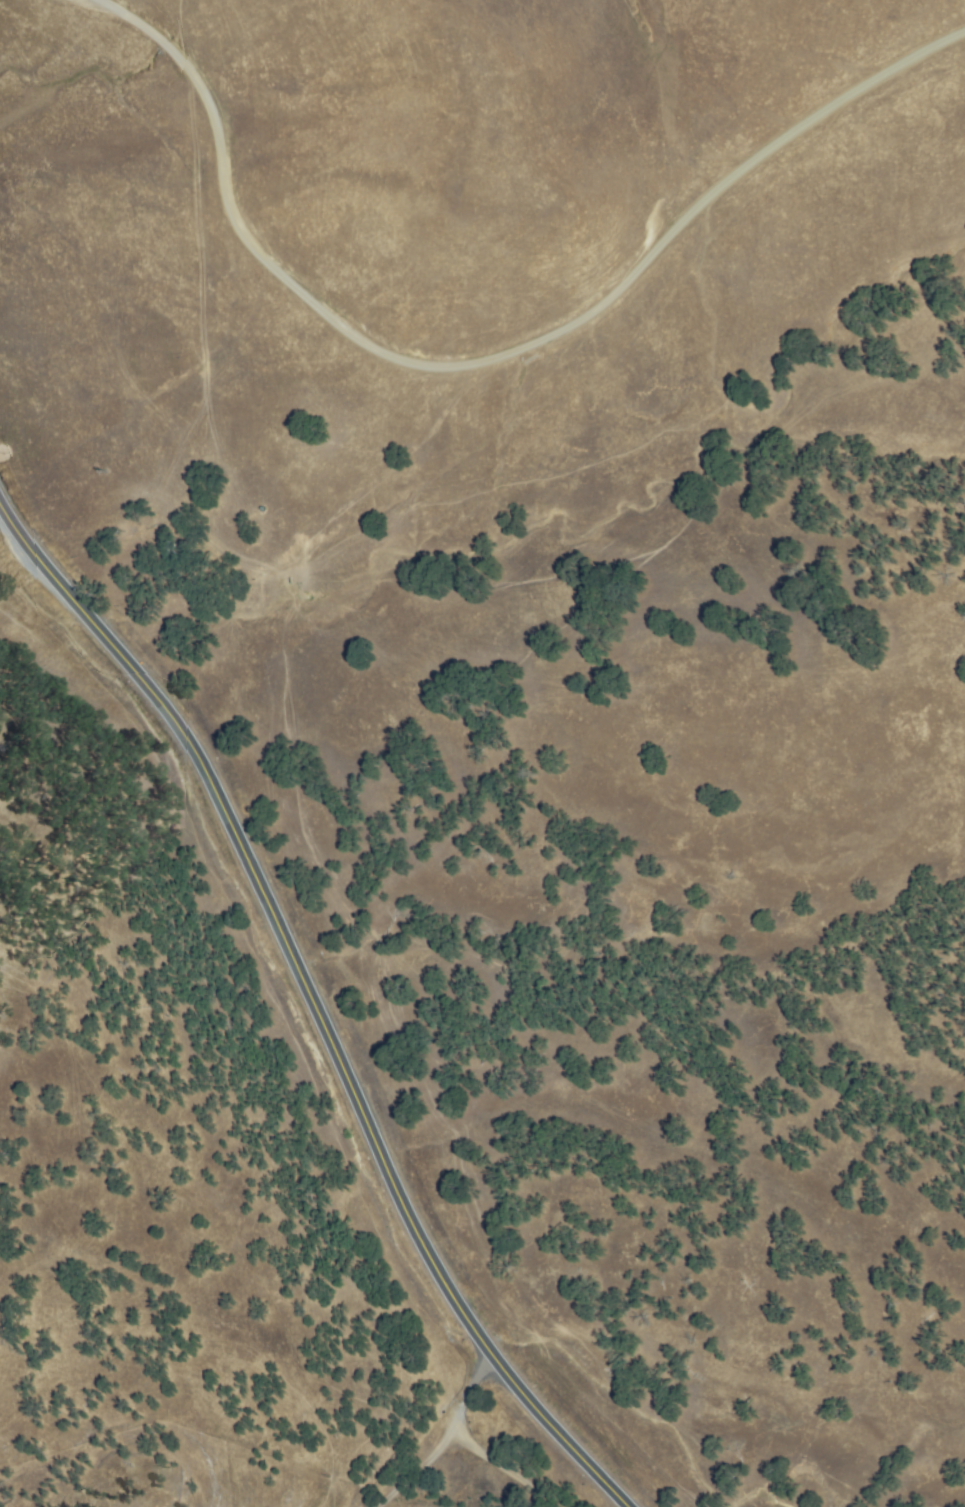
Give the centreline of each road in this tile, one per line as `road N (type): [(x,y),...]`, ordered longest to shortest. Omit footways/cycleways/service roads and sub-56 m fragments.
road 1 (secondary): [(0,504),(202,765),(402,1206),(463,1315),(625,1506)]
road 2 (residential): [(104,0),(159,36),(205,87),(231,207),(247,238),(330,316),(398,360),(427,368),(516,355),(568,331),(769,150),(964,34)]

